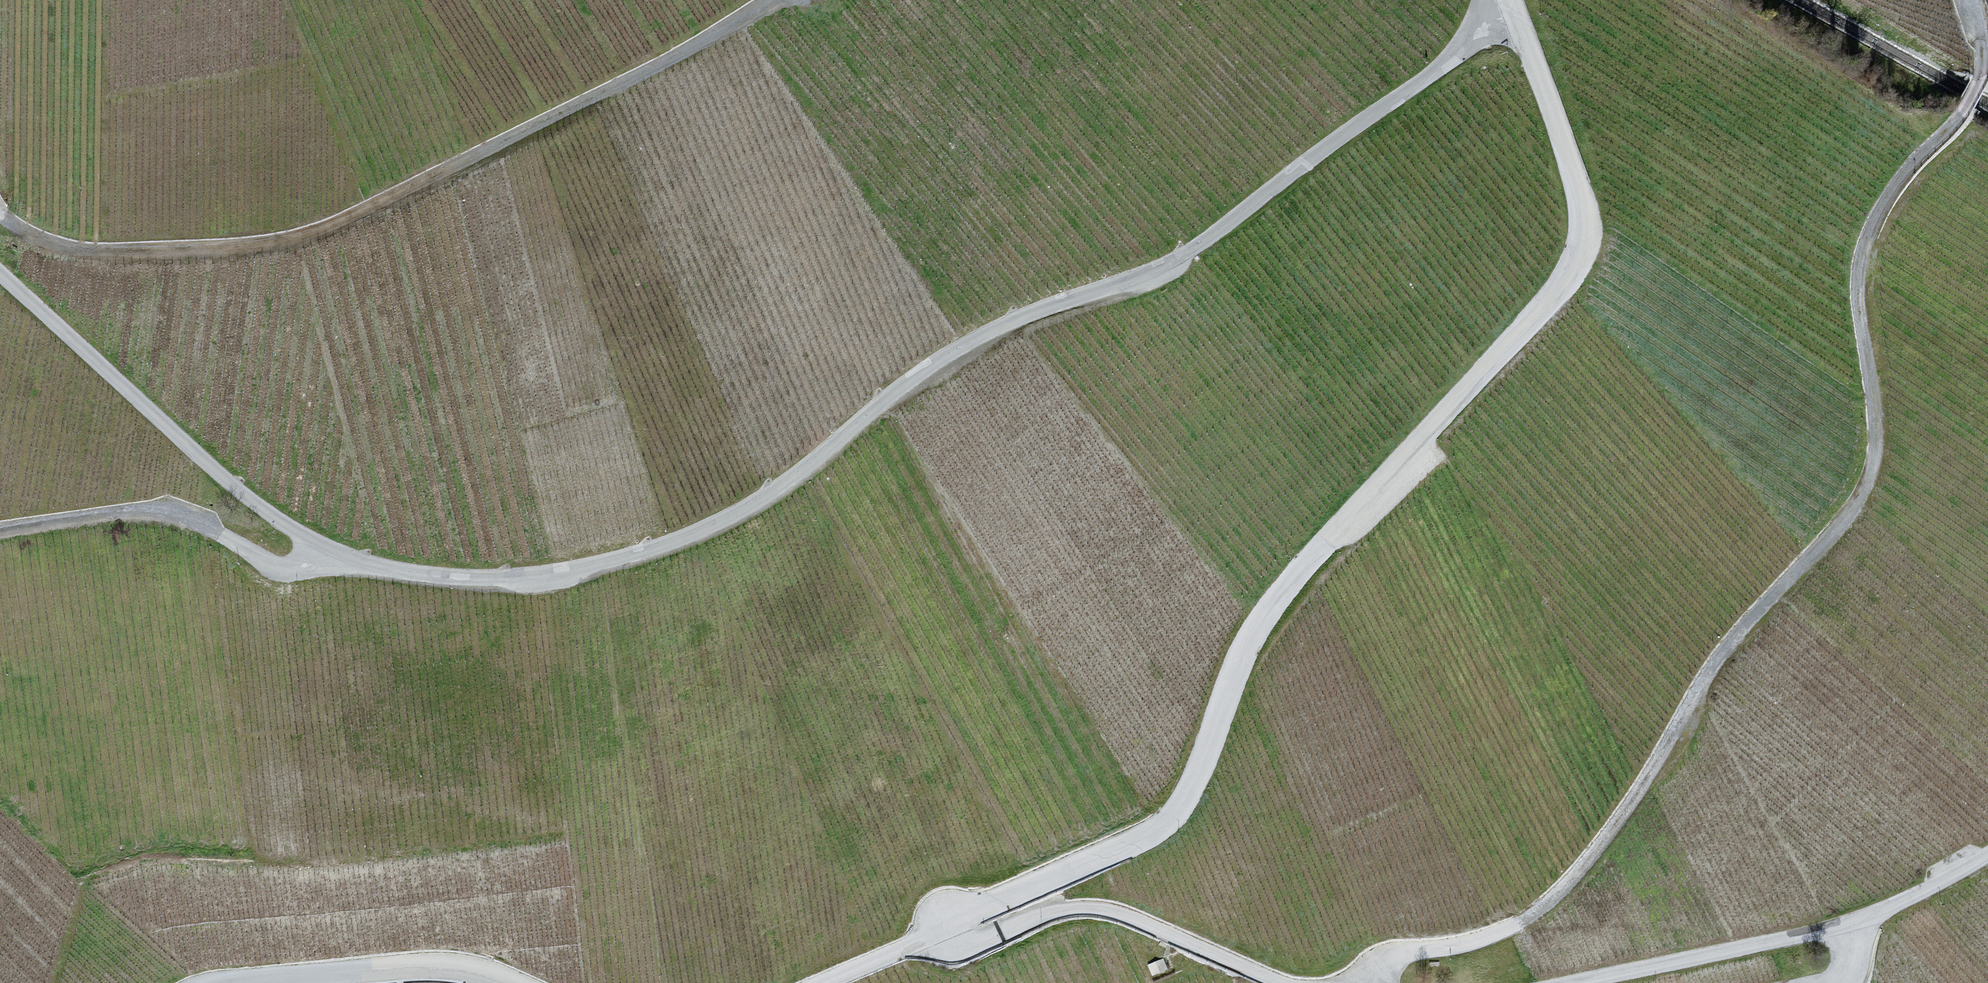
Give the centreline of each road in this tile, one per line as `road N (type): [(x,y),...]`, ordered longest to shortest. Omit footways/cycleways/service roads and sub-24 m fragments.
road 1 (unclassified): [(1504,0),(1446,59),(1181,259),(1113,293),(1004,328),(921,377),(739,513),(653,549),(549,576),(419,577),(333,559)]
road 2 (unclassified): [(1970,0),(1982,38),(1979,83),(1897,183),(1854,268),(1874,438),(1867,477),(1848,513),(1698,683),(1594,854),(1538,911),(1482,940),(1374,971),(1367,982)]
road 3 (unclassified): [(1506,0),(1573,185),(1578,238),(1562,286),(1258,621),(1179,802),(1154,828),(934,936)]
road 4 (unclassified): [(0,222),(70,256),(265,248),(334,226),(706,46),(776,0)]
road 5 (unclassified): [(333,559),(254,516),(0,283)]
road 6 (unclassified): [(1293,982),(1070,910),(966,949),(934,936)]
road 7 (unclassified): [(333,559),(288,572),(179,519),(128,517),(0,534)]
road 8 (unclassified): [(1849,929),(1568,982)]
road 9 (unclassified): [(491,982),(445,971),(276,982)]
road 10 (unclassified): [(1987,858),(1849,929)]
road 11 (unclassified): [(934,936),(821,982)]

